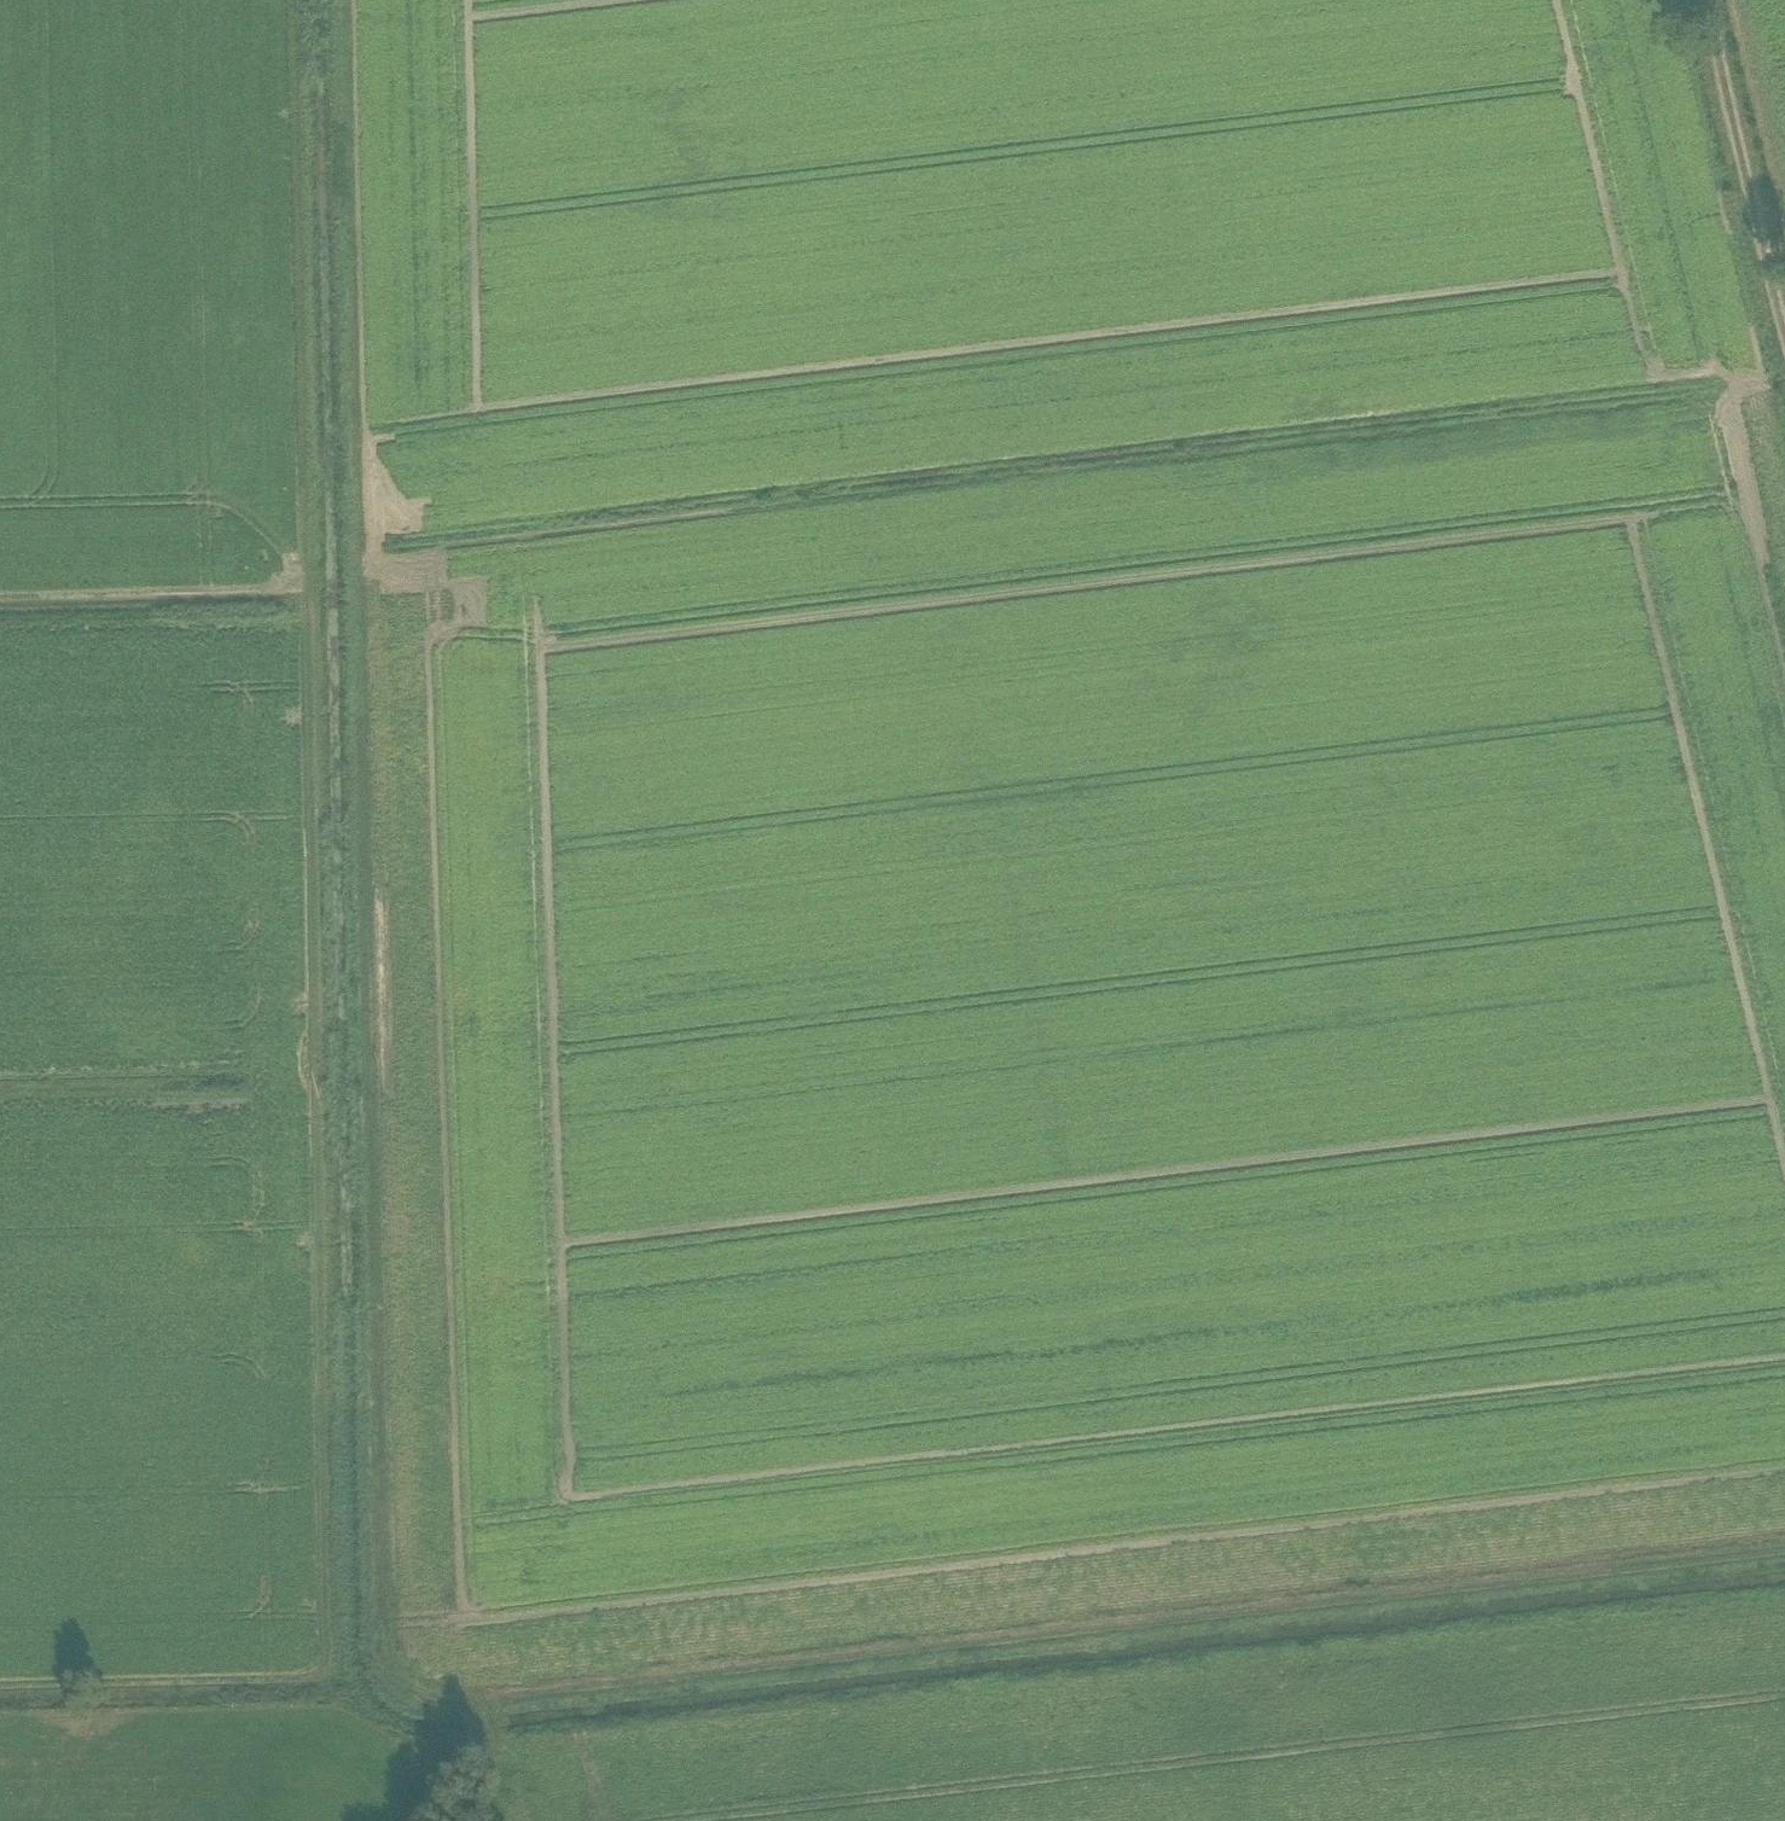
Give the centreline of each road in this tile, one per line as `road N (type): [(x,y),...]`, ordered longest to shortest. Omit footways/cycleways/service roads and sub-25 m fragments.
road 1 (track): [(1699,0),(1784,343)]

